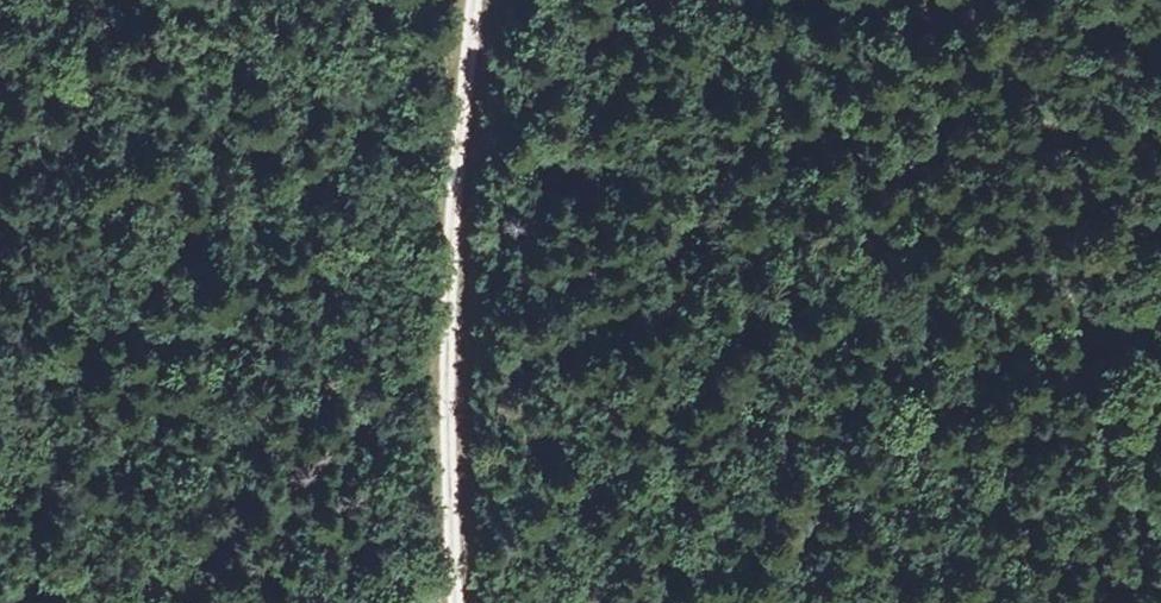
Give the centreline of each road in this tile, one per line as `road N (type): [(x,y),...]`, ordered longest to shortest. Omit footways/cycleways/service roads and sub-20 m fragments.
road 1 (track): [(475,0),(454,226),(458,602)]
road 2 (track): [(1160,291),(1068,436)]

